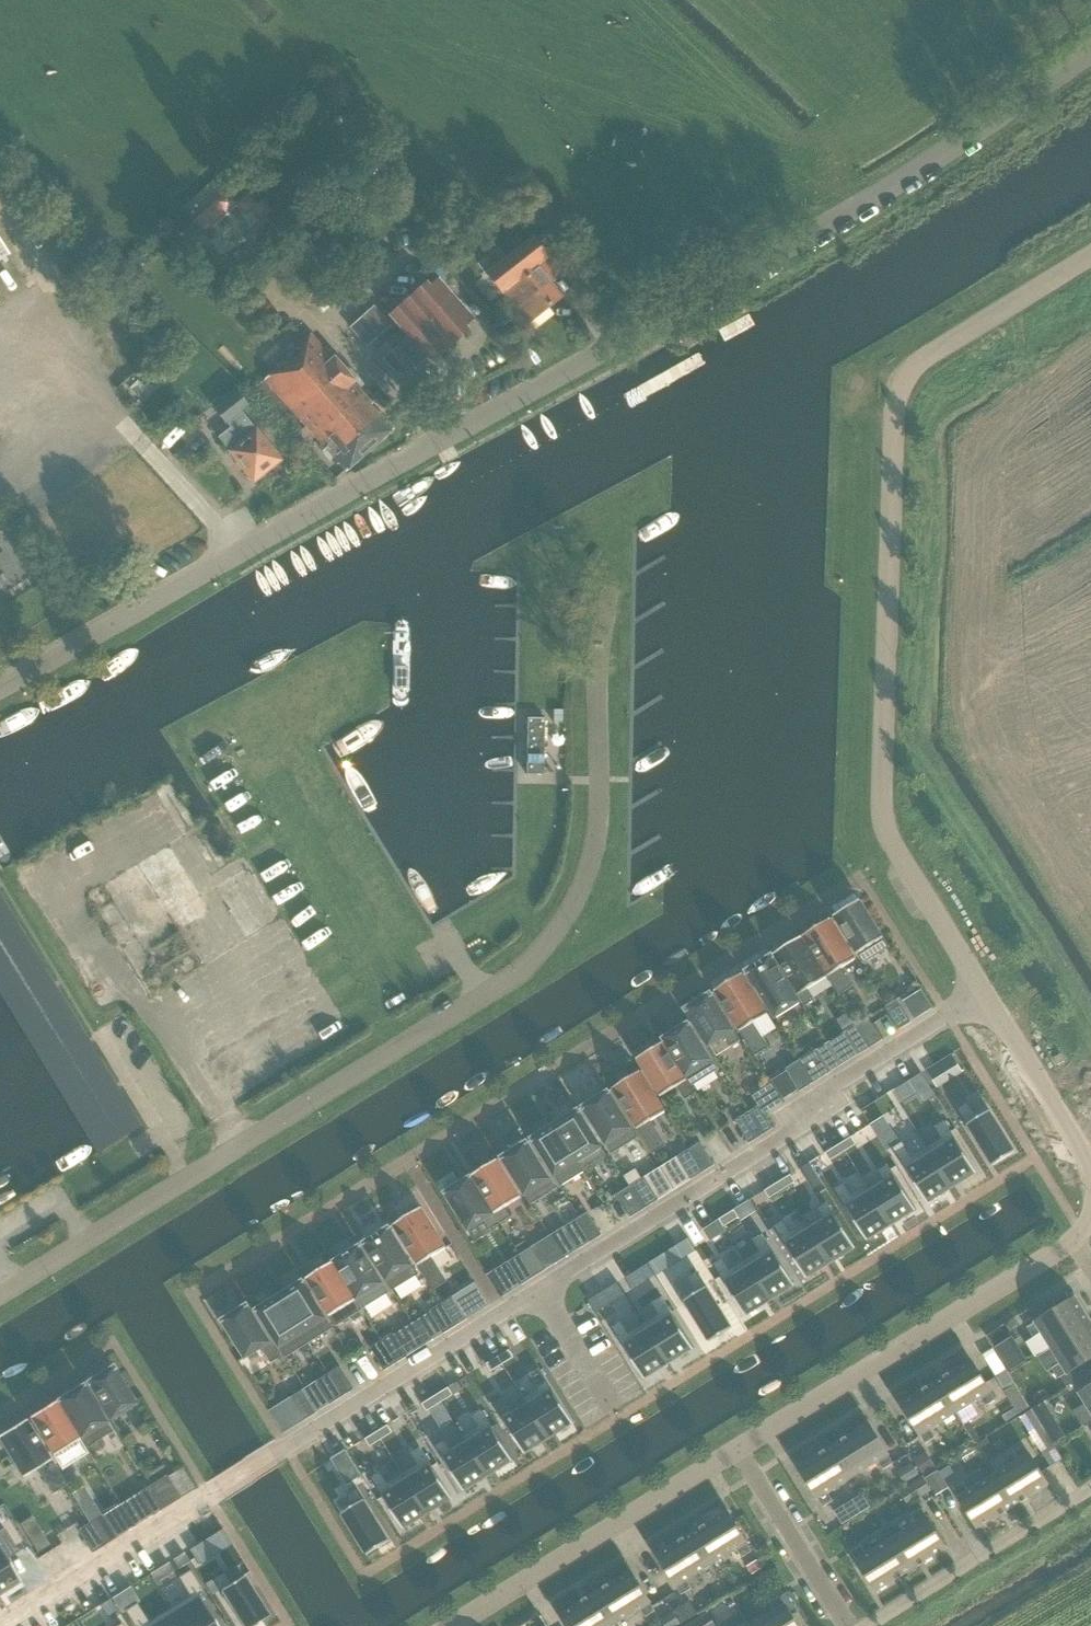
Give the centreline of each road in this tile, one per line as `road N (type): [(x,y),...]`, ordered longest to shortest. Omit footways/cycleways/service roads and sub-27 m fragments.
road 1 (tertiary): [(0,688),(908,177),(1090,51)]
road 2 (residential): [(630,505),(608,546),(594,860),(559,930),(517,973),(0,1298)]
road 3 (unclassified): [(984,990),(884,822),(898,398),(922,362),(1090,255)]
road 4 (residential): [(4,1625),(504,1310)]
road 5 (residential): [(504,1310),(793,1129),(984,990)]
road 6 (unclassified): [(739,1450),(1071,1238)]
road 7 (unclassified): [(461,1625),(739,1450)]
road 8 (residential): [(739,1450),(849,1625)]
road 9 (unclassified): [(1090,1164),(984,990)]
road 10 (residential): [(409,1160),(504,1310)]
road 11 (residential): [(0,1416),(118,1343)]

